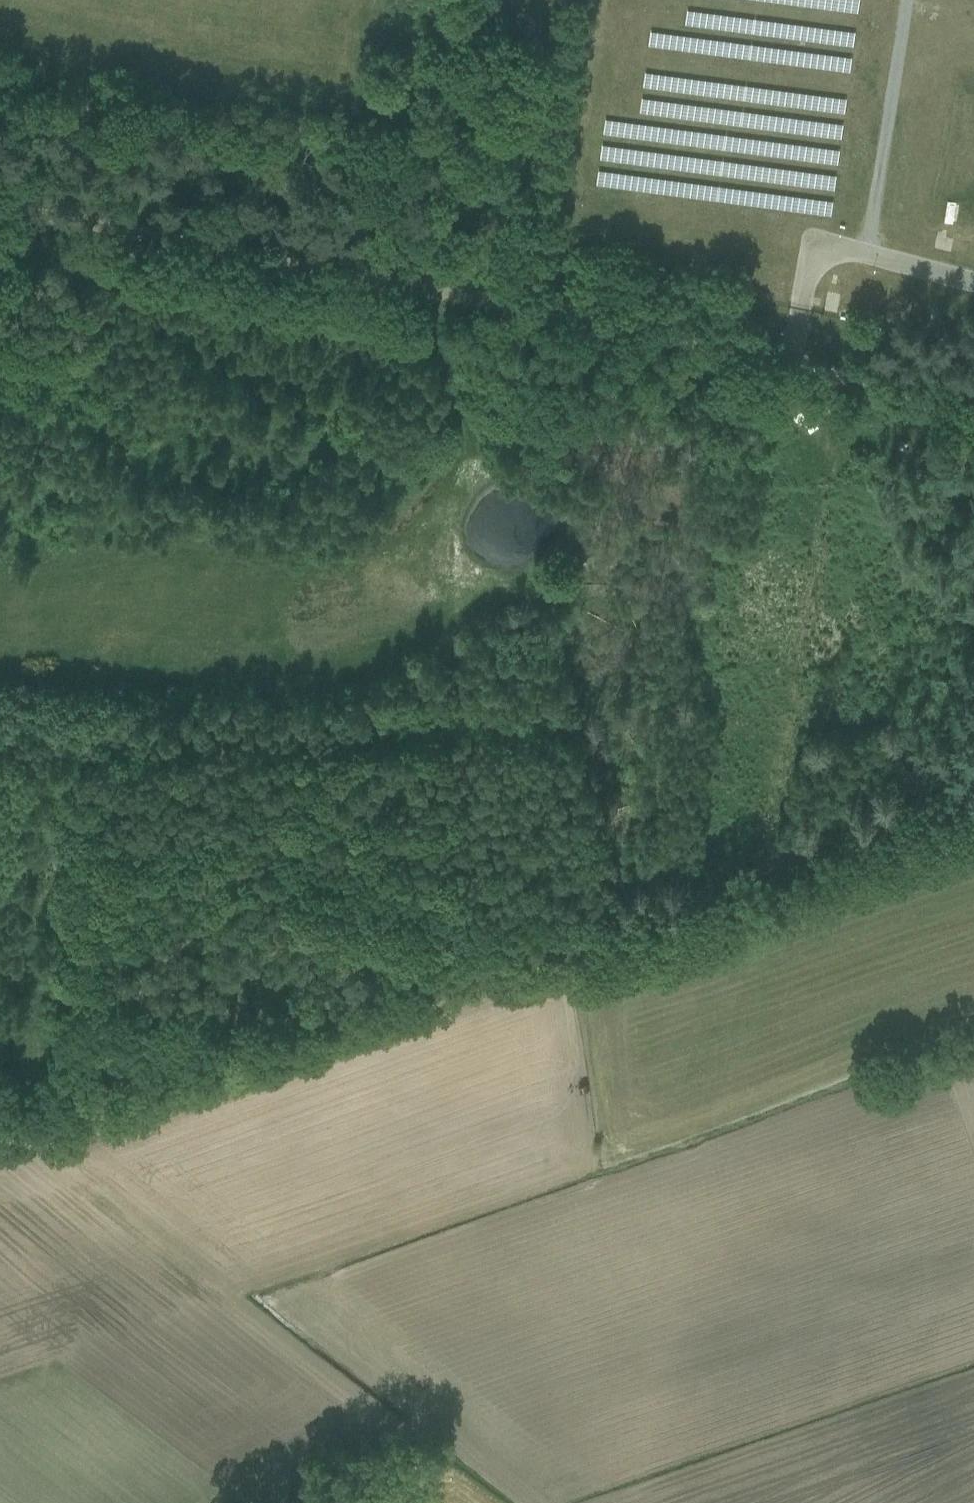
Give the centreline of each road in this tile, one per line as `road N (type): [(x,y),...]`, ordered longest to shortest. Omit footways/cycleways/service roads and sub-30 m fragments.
road 1 (unclassified): [(841,372),(95,221),(0,213)]
road 2 (track): [(973,415),(841,372)]

